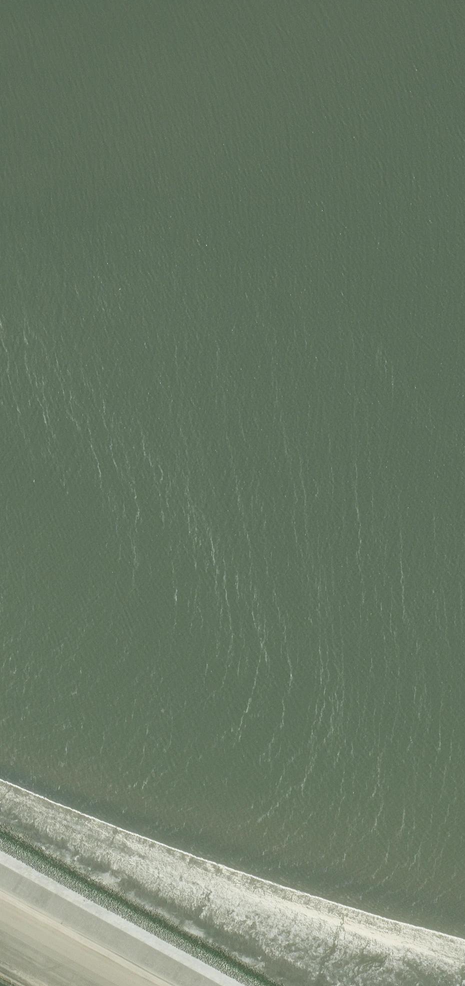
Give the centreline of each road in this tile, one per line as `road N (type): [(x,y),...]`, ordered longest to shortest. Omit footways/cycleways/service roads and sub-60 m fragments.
road 1 (track): [(246,985),(0,852)]

